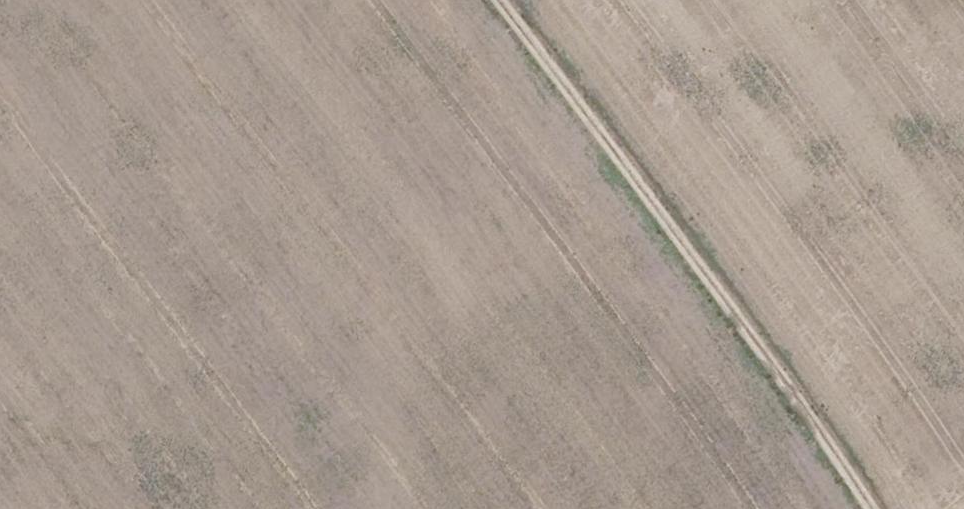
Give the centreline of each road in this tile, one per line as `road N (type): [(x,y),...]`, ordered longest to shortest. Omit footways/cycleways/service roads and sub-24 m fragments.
road 1 (track): [(495,0),(871,508)]

